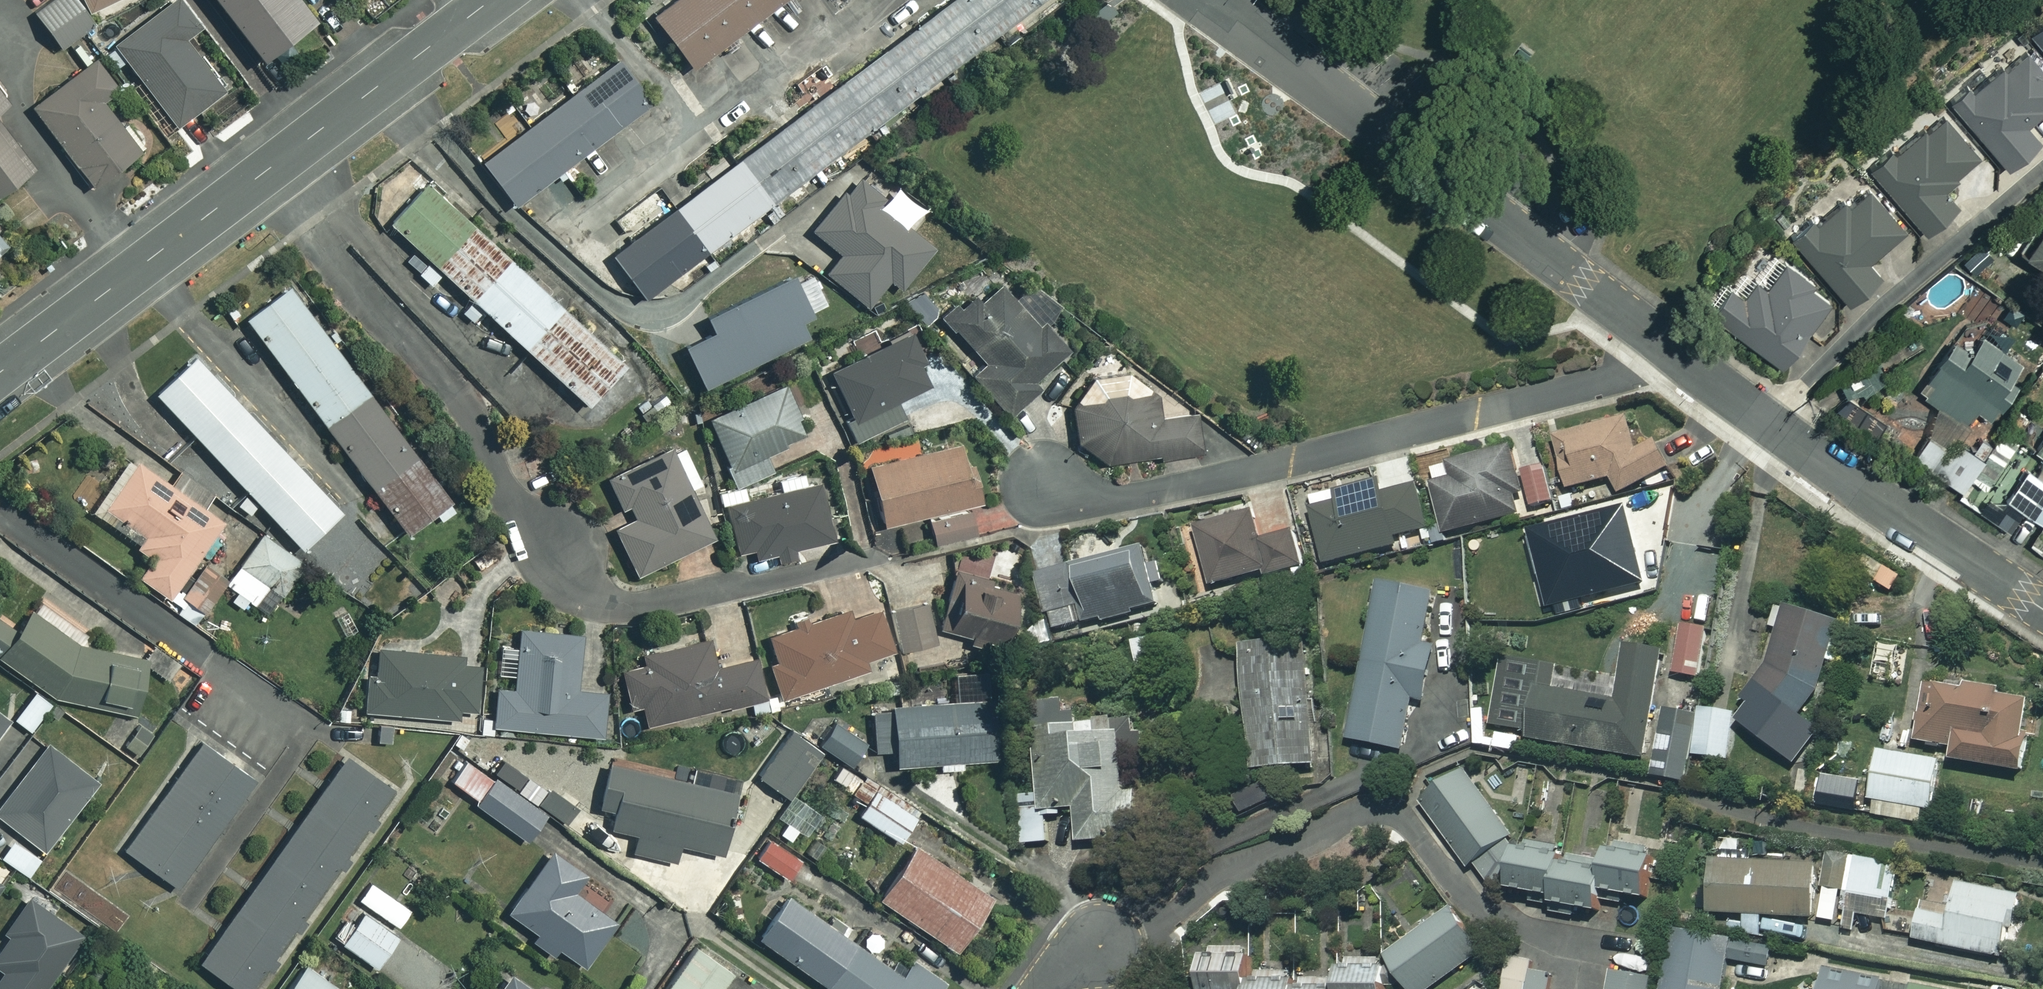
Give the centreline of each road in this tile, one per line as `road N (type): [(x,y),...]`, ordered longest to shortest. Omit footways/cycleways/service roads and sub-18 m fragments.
road 1 (residential): [(877,553),(621,607),(582,577),(265,171)]
road 2 (residential): [(1634,955),(1484,912),(1402,817),(1372,810),(1193,883),(1083,949),(1043,988)]
road 3 (residential): [(1034,485),(1088,501),(1132,496),(1562,395),(1634,365),(1660,341)]
road 4 (residential): [(1209,0),(1660,341)]
road 5 (residential): [(1660,341),(2042,610)]
road 6 (residential): [(265,171),(0,371)]
road 7 (residential): [(489,0),(265,171)]

